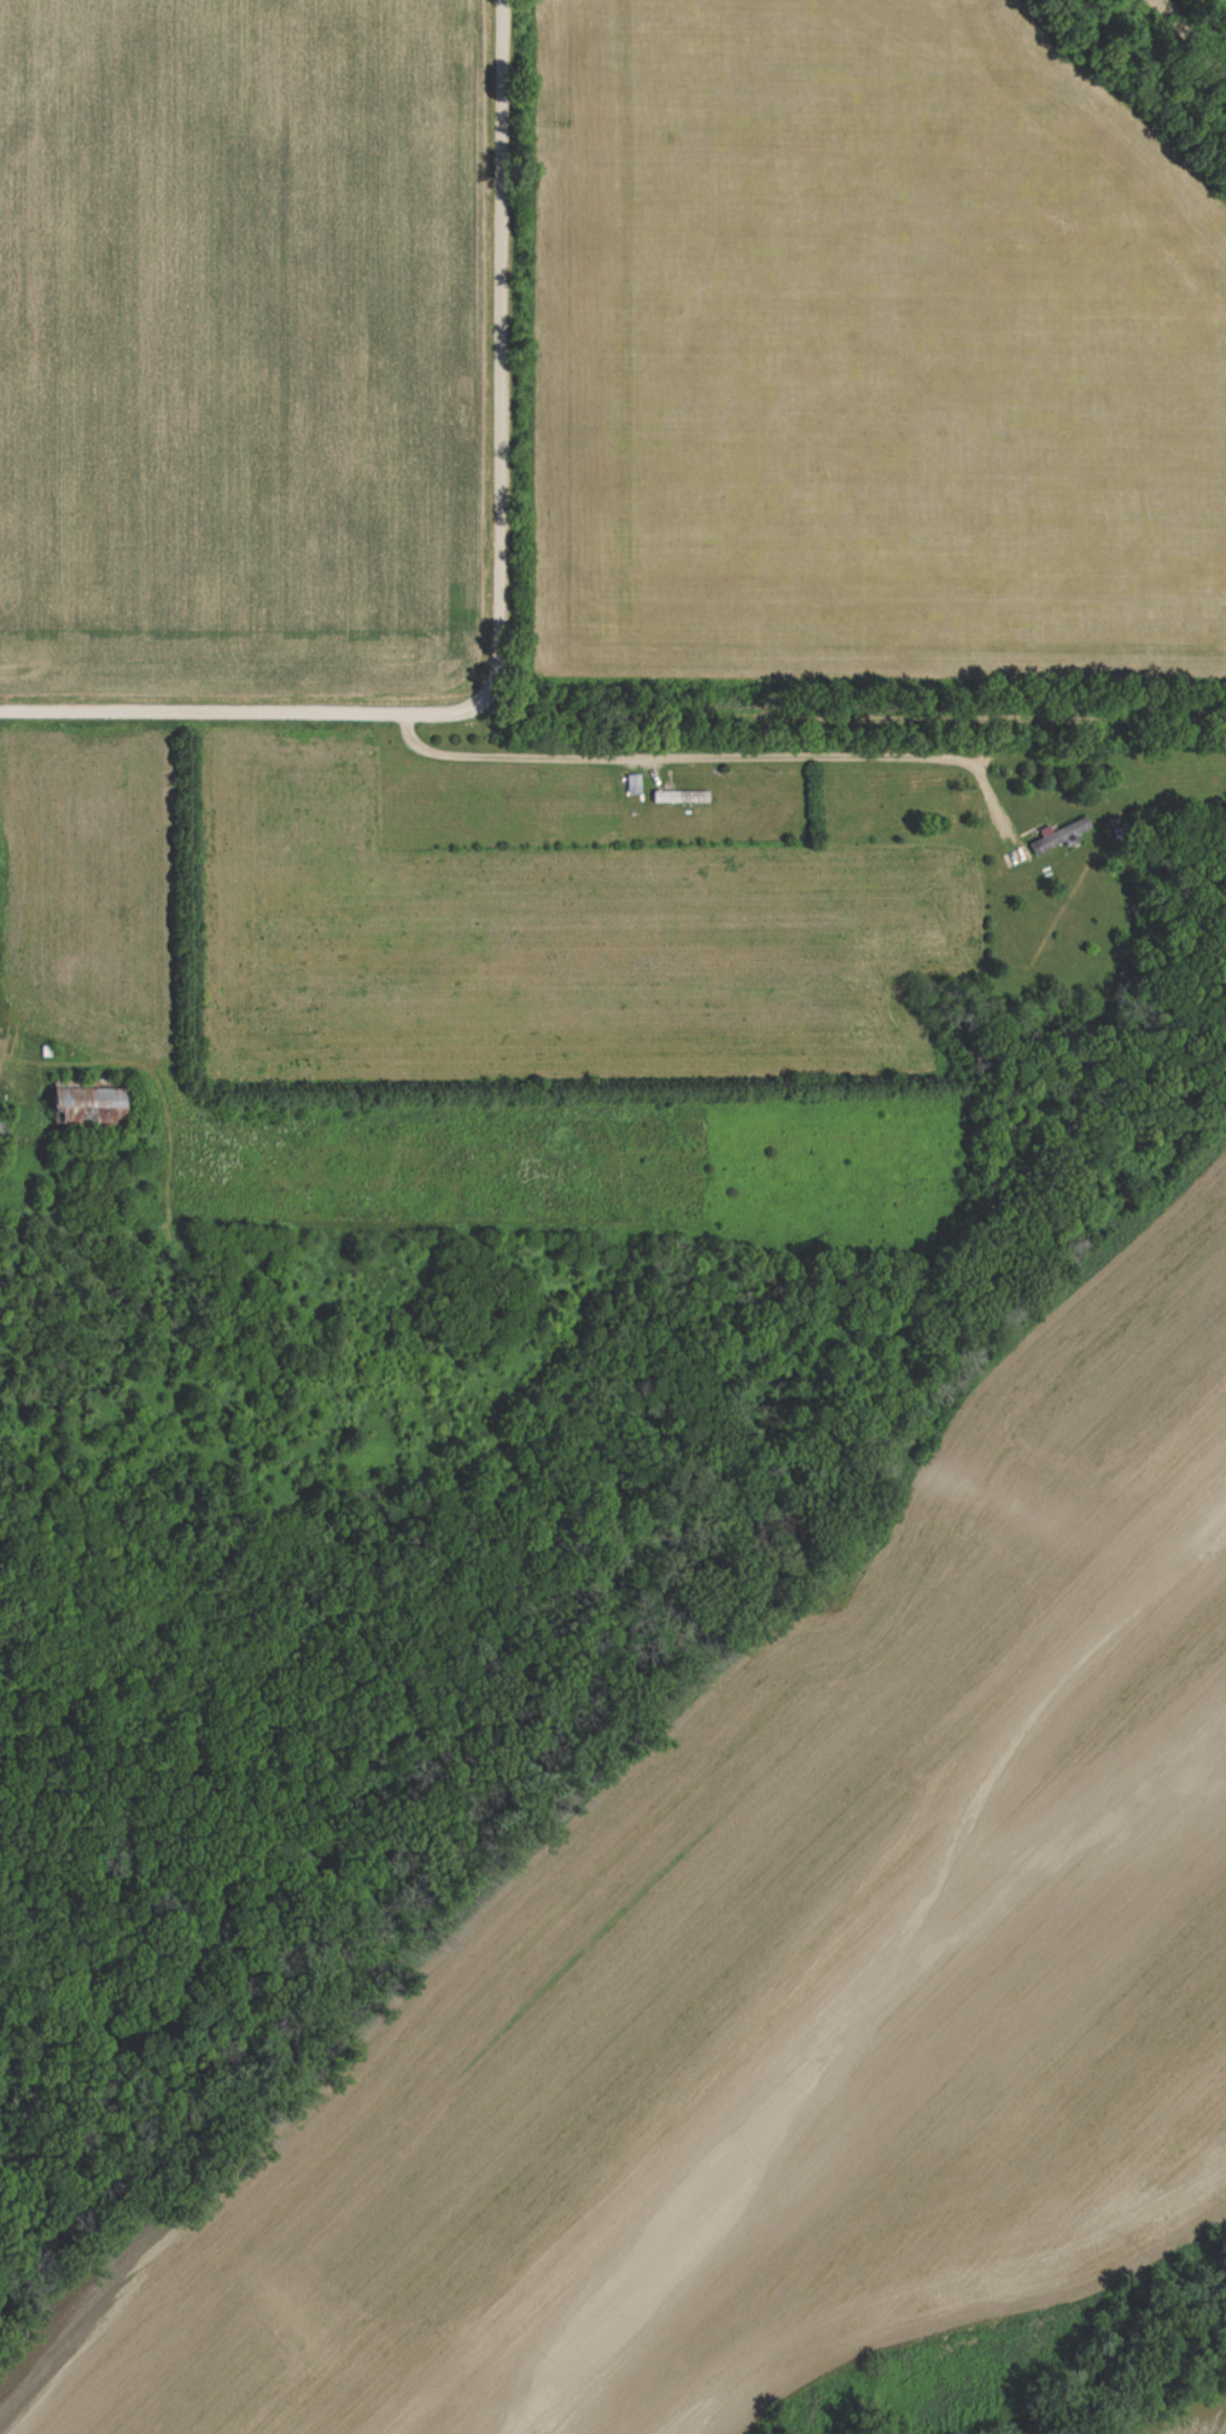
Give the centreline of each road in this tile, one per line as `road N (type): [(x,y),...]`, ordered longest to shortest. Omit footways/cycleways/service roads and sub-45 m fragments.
road 1 (residential): [(0,711),(409,716),(451,712),(492,682),(498,0)]

